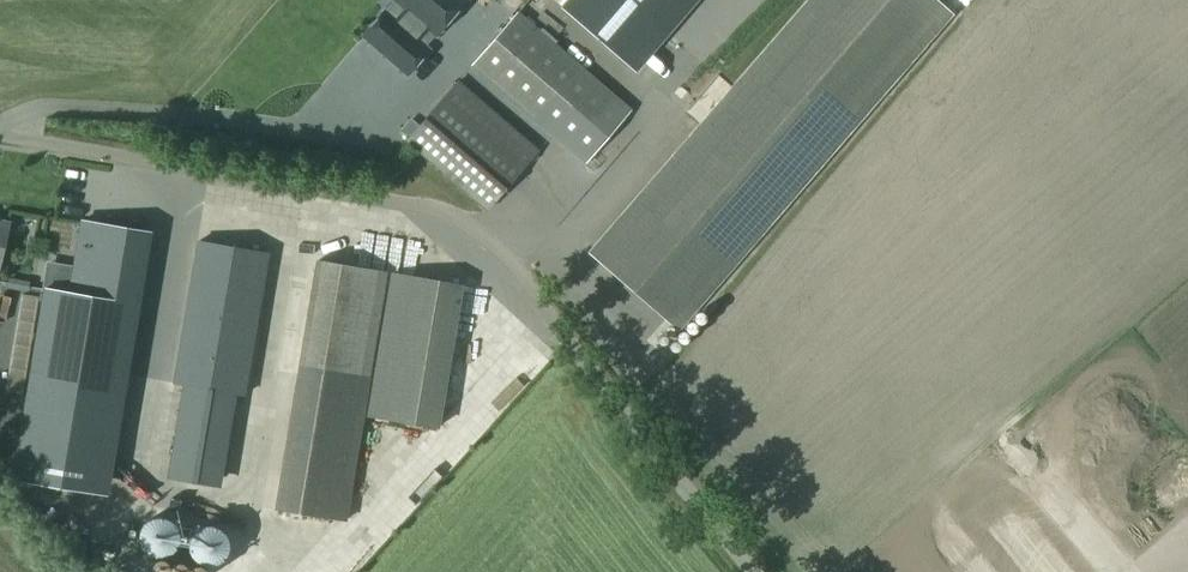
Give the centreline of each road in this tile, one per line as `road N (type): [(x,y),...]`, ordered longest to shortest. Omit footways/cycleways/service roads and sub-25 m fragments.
road 1 (track): [(762,571),(508,261),(462,222),(412,206),(0,135)]

